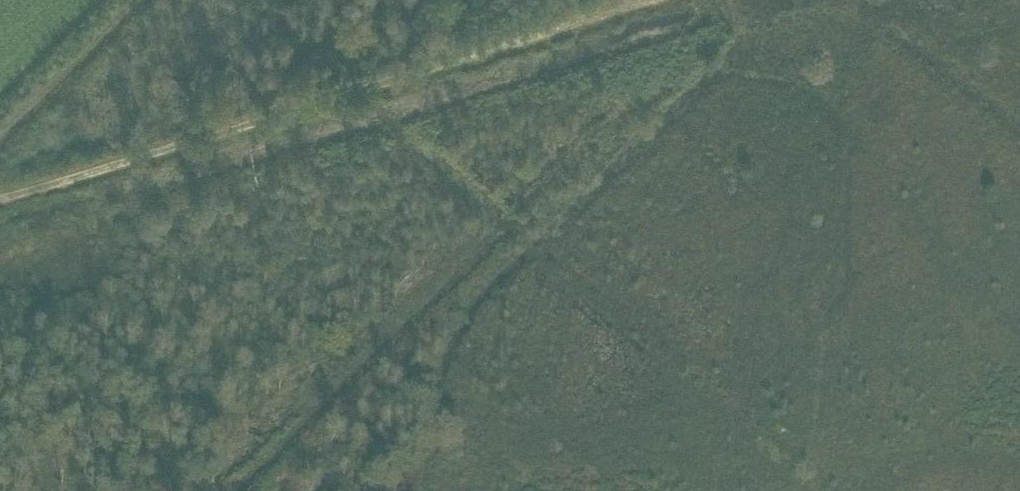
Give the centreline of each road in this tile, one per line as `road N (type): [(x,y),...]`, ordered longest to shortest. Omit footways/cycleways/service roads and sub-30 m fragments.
road 1 (track): [(644,0),(0,199)]
road 2 (track): [(137,0),(0,134)]

